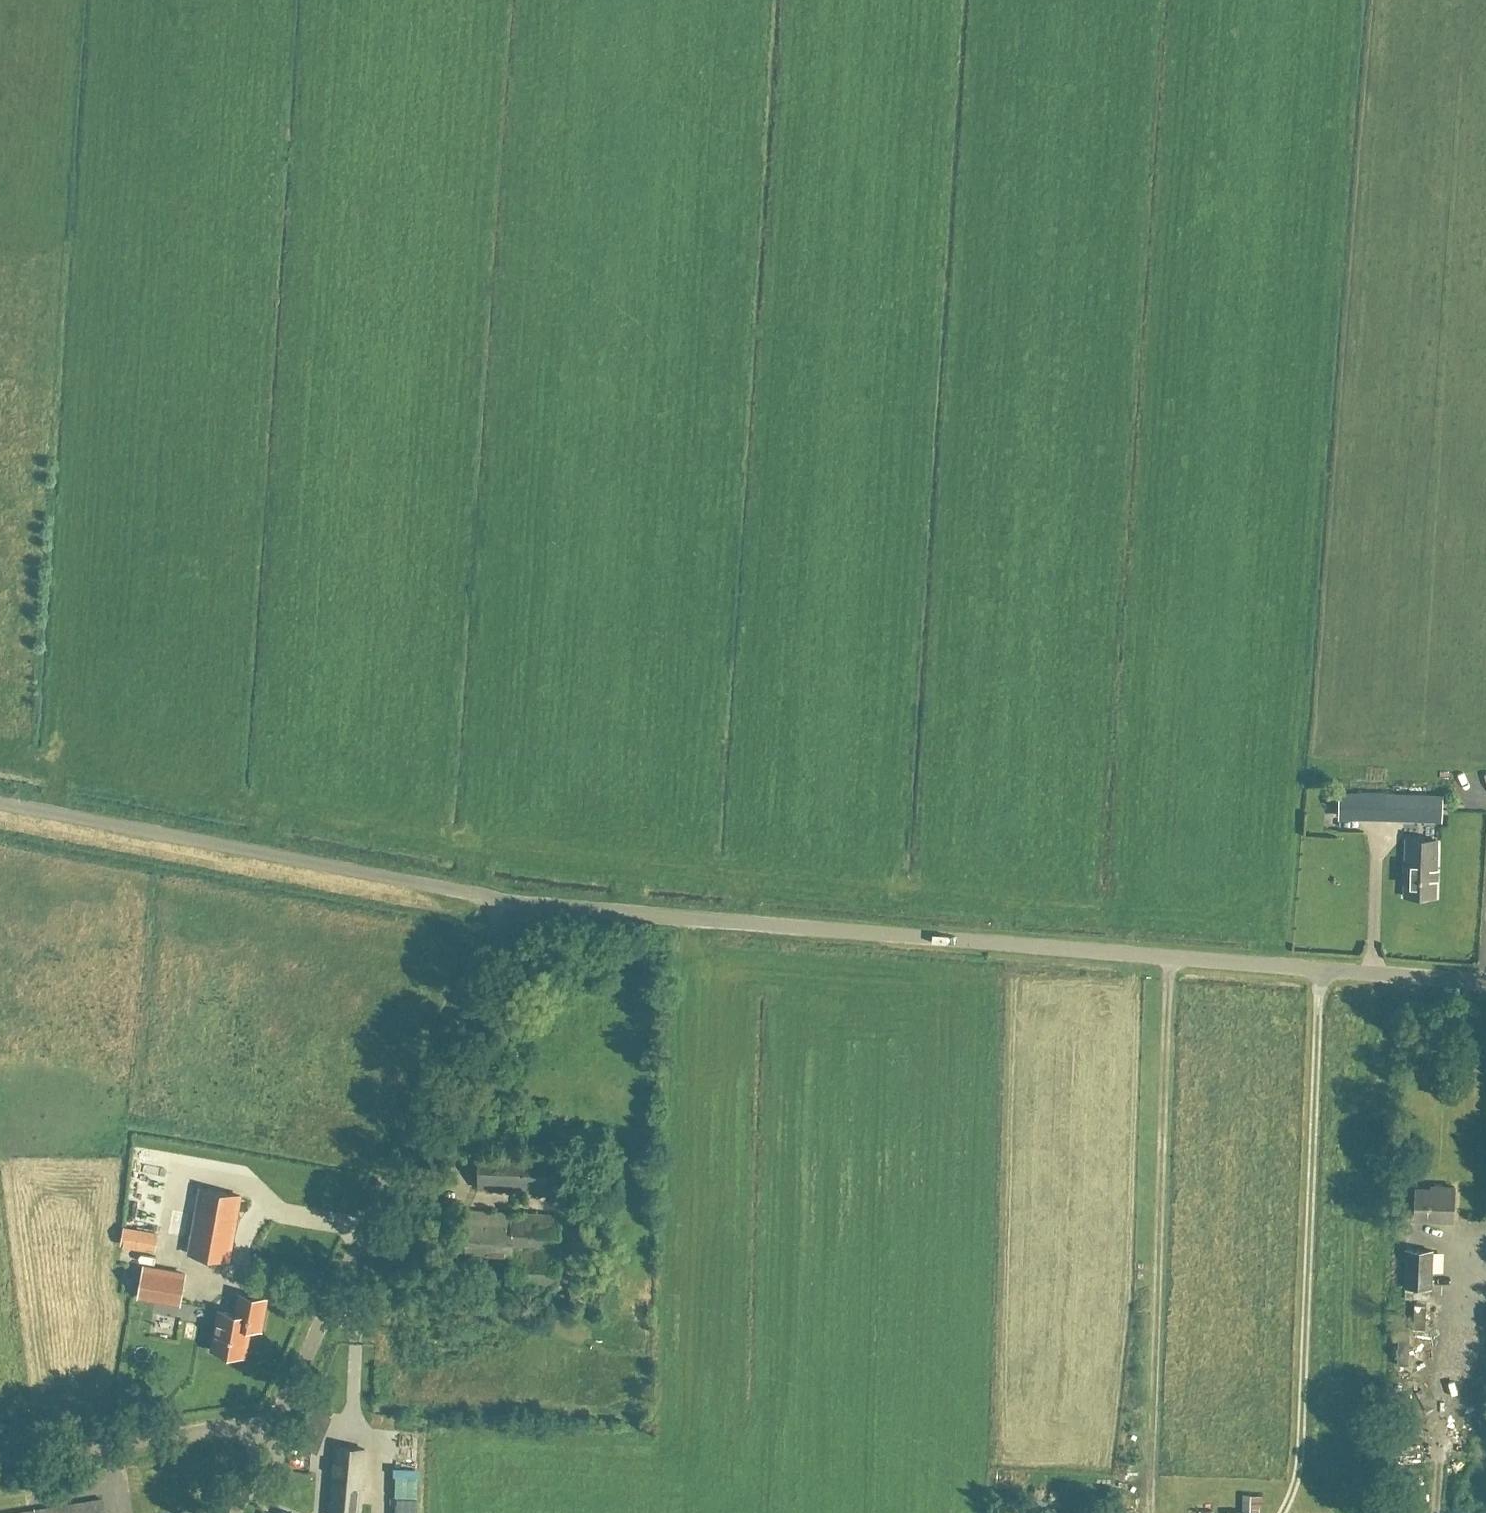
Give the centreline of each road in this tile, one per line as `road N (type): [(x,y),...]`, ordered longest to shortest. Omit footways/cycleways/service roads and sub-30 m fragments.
road 1 (unclassified): [(1485,981),(512,902)]
road 2 (unclassified): [(279,1420),(512,902)]
road 3 (unclassified): [(512,902),(0,804)]
road 4 (unclassified): [(279,1420),(0,1461)]

